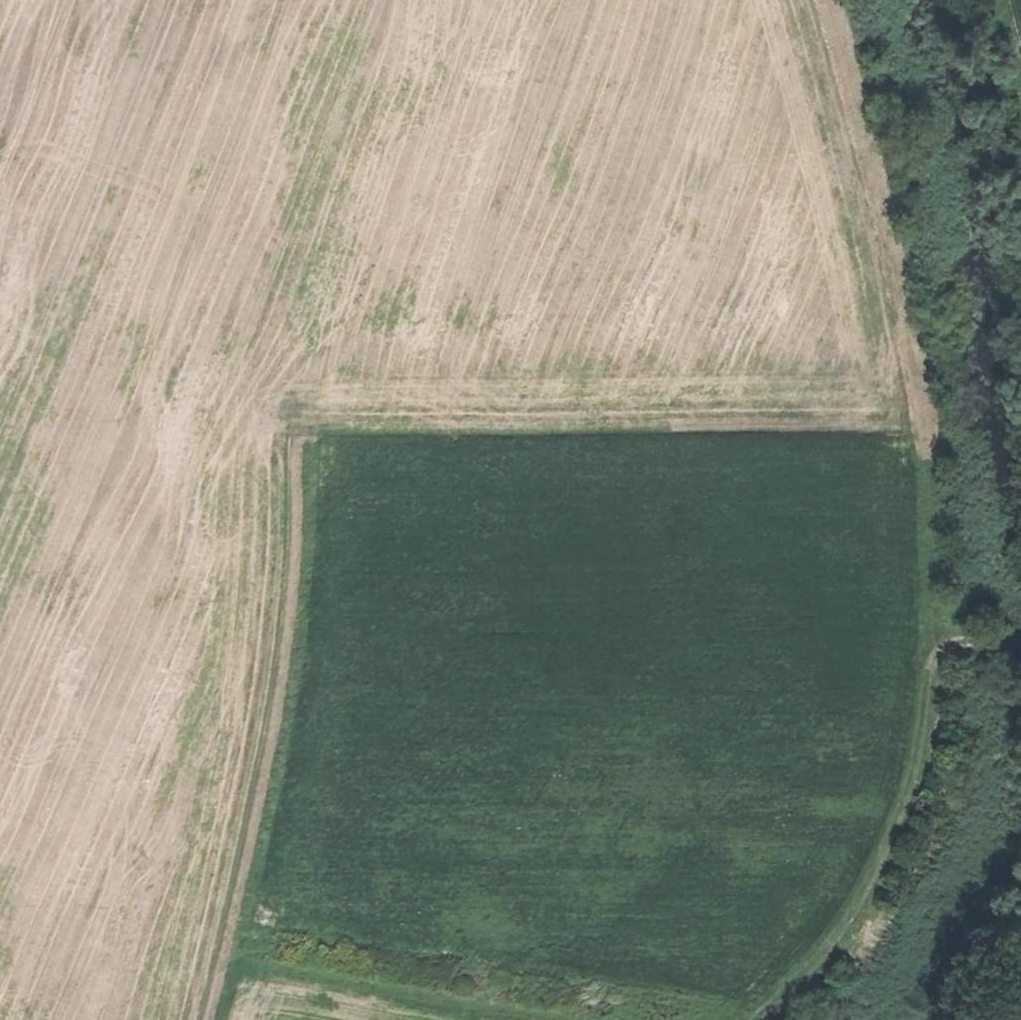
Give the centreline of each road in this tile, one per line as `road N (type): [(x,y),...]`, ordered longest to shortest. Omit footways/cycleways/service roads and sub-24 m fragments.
road 1 (track): [(751,1019),(863,891),(900,791),(932,639),(944,401)]
road 2 (track): [(215,1019),(304,608),(306,437)]

